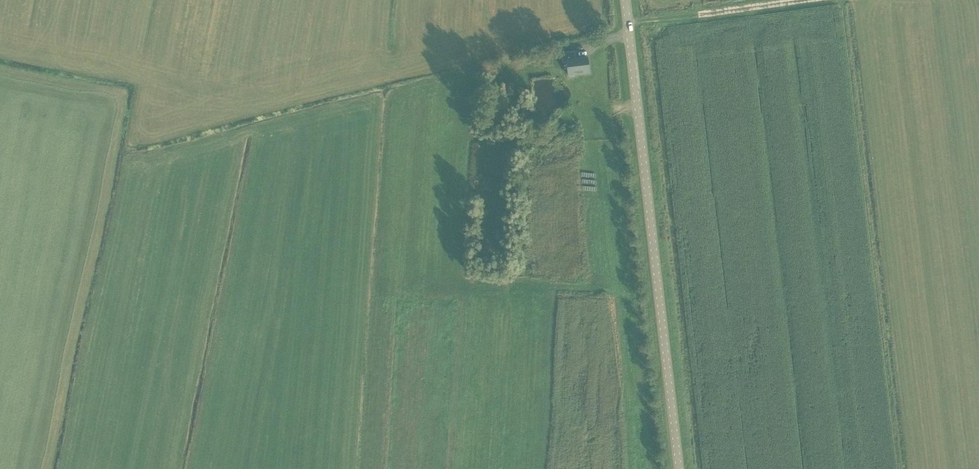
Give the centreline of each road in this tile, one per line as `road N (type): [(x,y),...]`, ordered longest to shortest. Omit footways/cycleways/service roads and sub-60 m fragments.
road 1 (tertiary): [(677,468),(625,0)]

